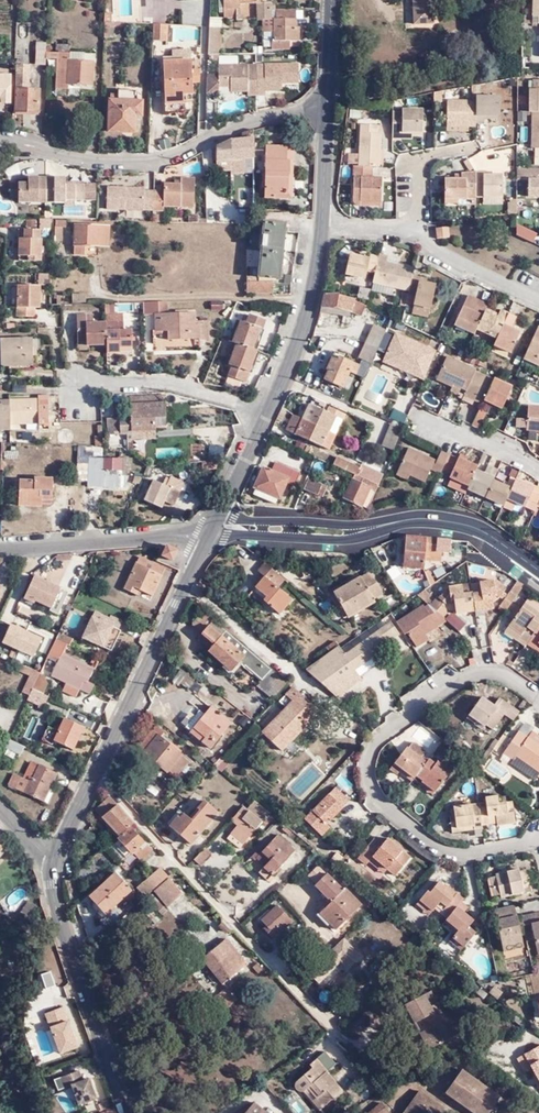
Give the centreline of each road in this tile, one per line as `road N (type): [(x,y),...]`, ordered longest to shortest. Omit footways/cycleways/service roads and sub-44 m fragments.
road 1 (tertiary): [(210,536),(55,863)]
road 2 (residential): [(329,100),(148,163),(95,160),(0,137)]
road 3 (tertiary): [(128,1112),(59,913),(55,863)]
road 4 (residential): [(210,536),(197,531),(0,546)]
road 5 (residential): [(267,412),(159,383),(80,381),(77,394)]
road 6 (tertiary): [(322,223),(310,308),(267,412)]
road 7 (tertiary): [(538,572),(465,525),(413,519),(366,530)]
road 8 (tertiary): [(210,536),(336,538),(366,530)]
road 9 (tertiary): [(366,530),(221,513)]
road 10 (residential): [(411,230),(538,299)]
road 11 (residential): [(411,230),(413,164),(469,150)]
road 12 (tertiary): [(329,100),(322,223)]

